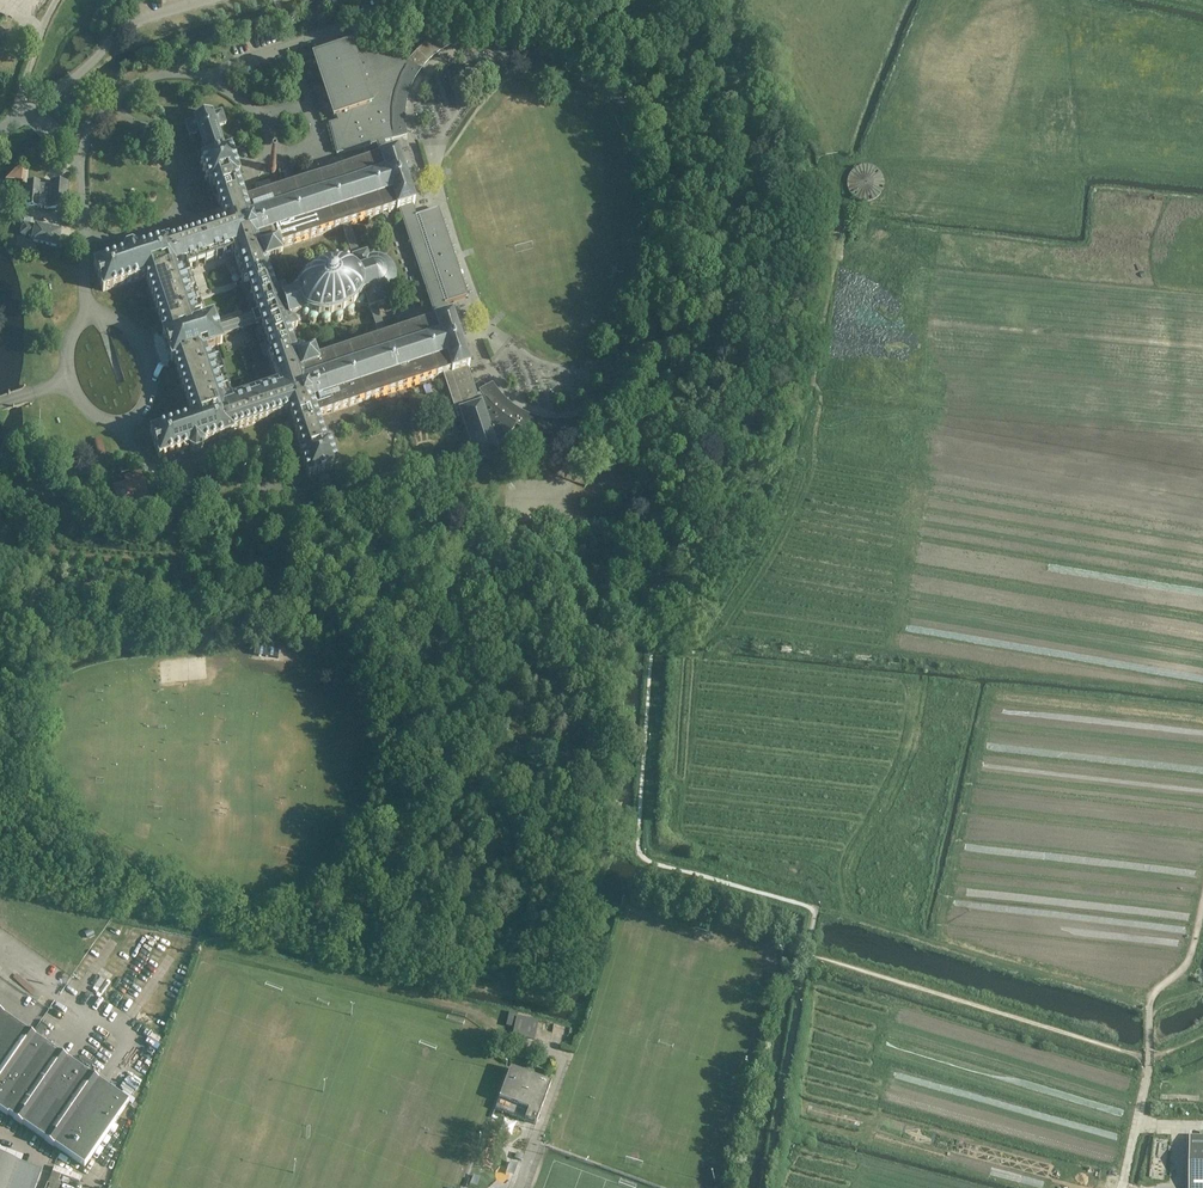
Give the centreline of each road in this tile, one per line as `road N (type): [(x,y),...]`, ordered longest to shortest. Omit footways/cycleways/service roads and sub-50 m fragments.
road 1 (track): [(543,1050),(465,1010),(215,947)]
road 2 (track): [(1150,1004),(852,916),(844,895)]
road 3 (track): [(1138,1124),(1150,998),(1186,963),(1202,905)]
road 4 (track): [(837,205),(826,139),(740,0)]
road 5 (track): [(1120,1187),(1138,1124),(1202,1125)]

